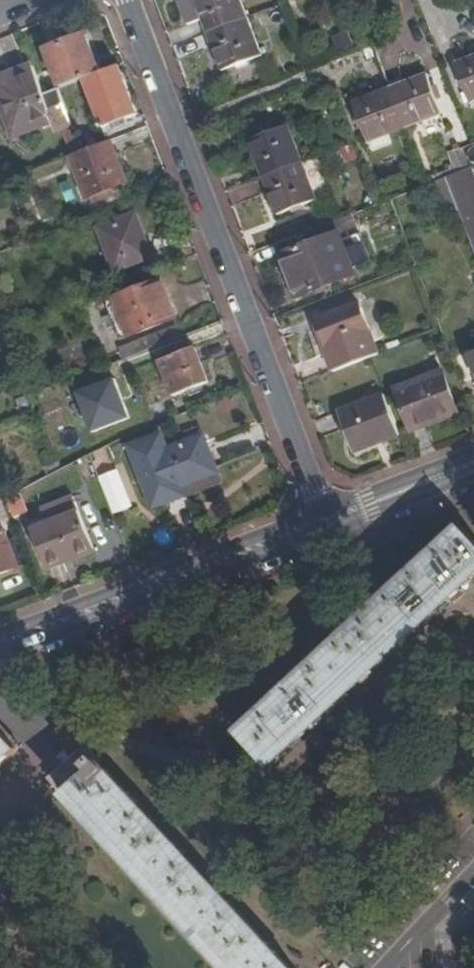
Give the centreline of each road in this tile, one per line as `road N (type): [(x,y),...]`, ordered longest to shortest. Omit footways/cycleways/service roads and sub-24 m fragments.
road 1 (residential): [(327,520),(126,0)]
road 2 (residential): [(0,648),(327,520)]
road 3 (residential): [(327,520),(473,463)]
road 4 (residential): [(379,967),(473,872)]

